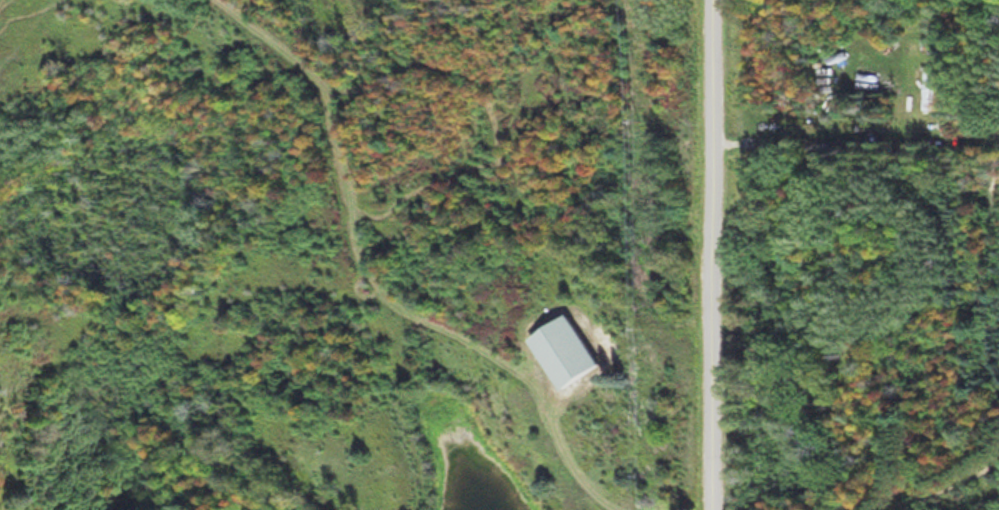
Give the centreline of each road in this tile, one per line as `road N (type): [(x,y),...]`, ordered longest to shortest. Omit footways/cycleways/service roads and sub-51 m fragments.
road 1 (residential): [(720,509),(718,0)]

